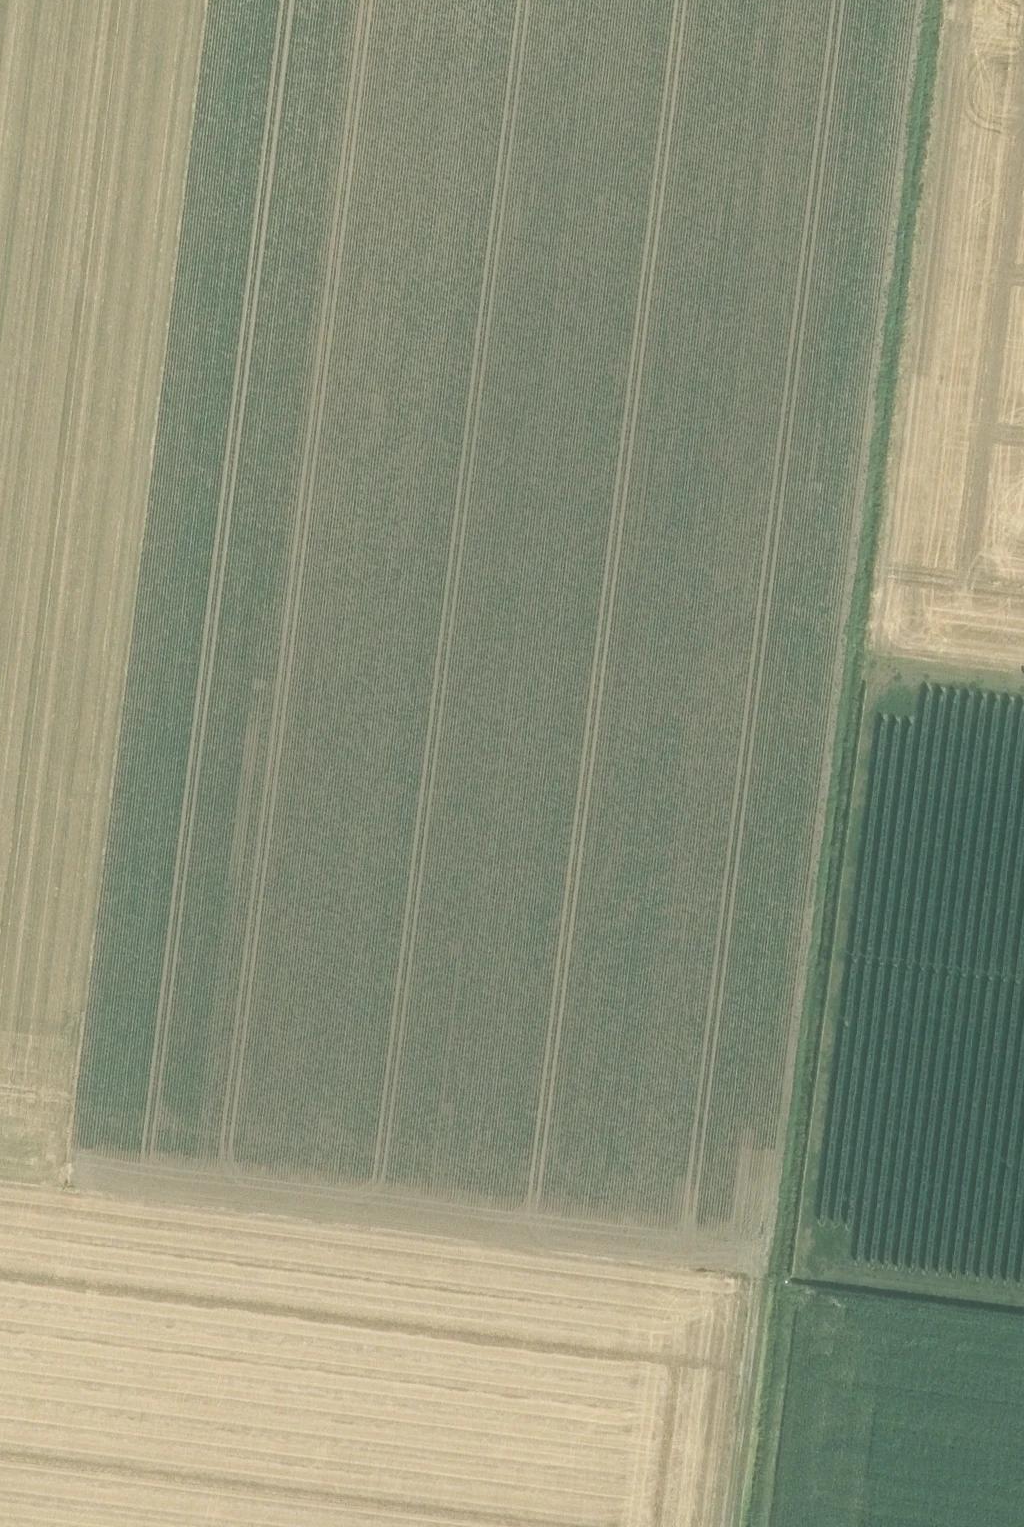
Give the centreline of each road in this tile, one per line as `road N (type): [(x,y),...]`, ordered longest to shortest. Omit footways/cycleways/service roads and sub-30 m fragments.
road 1 (track): [(760,1286),(730,1526)]

